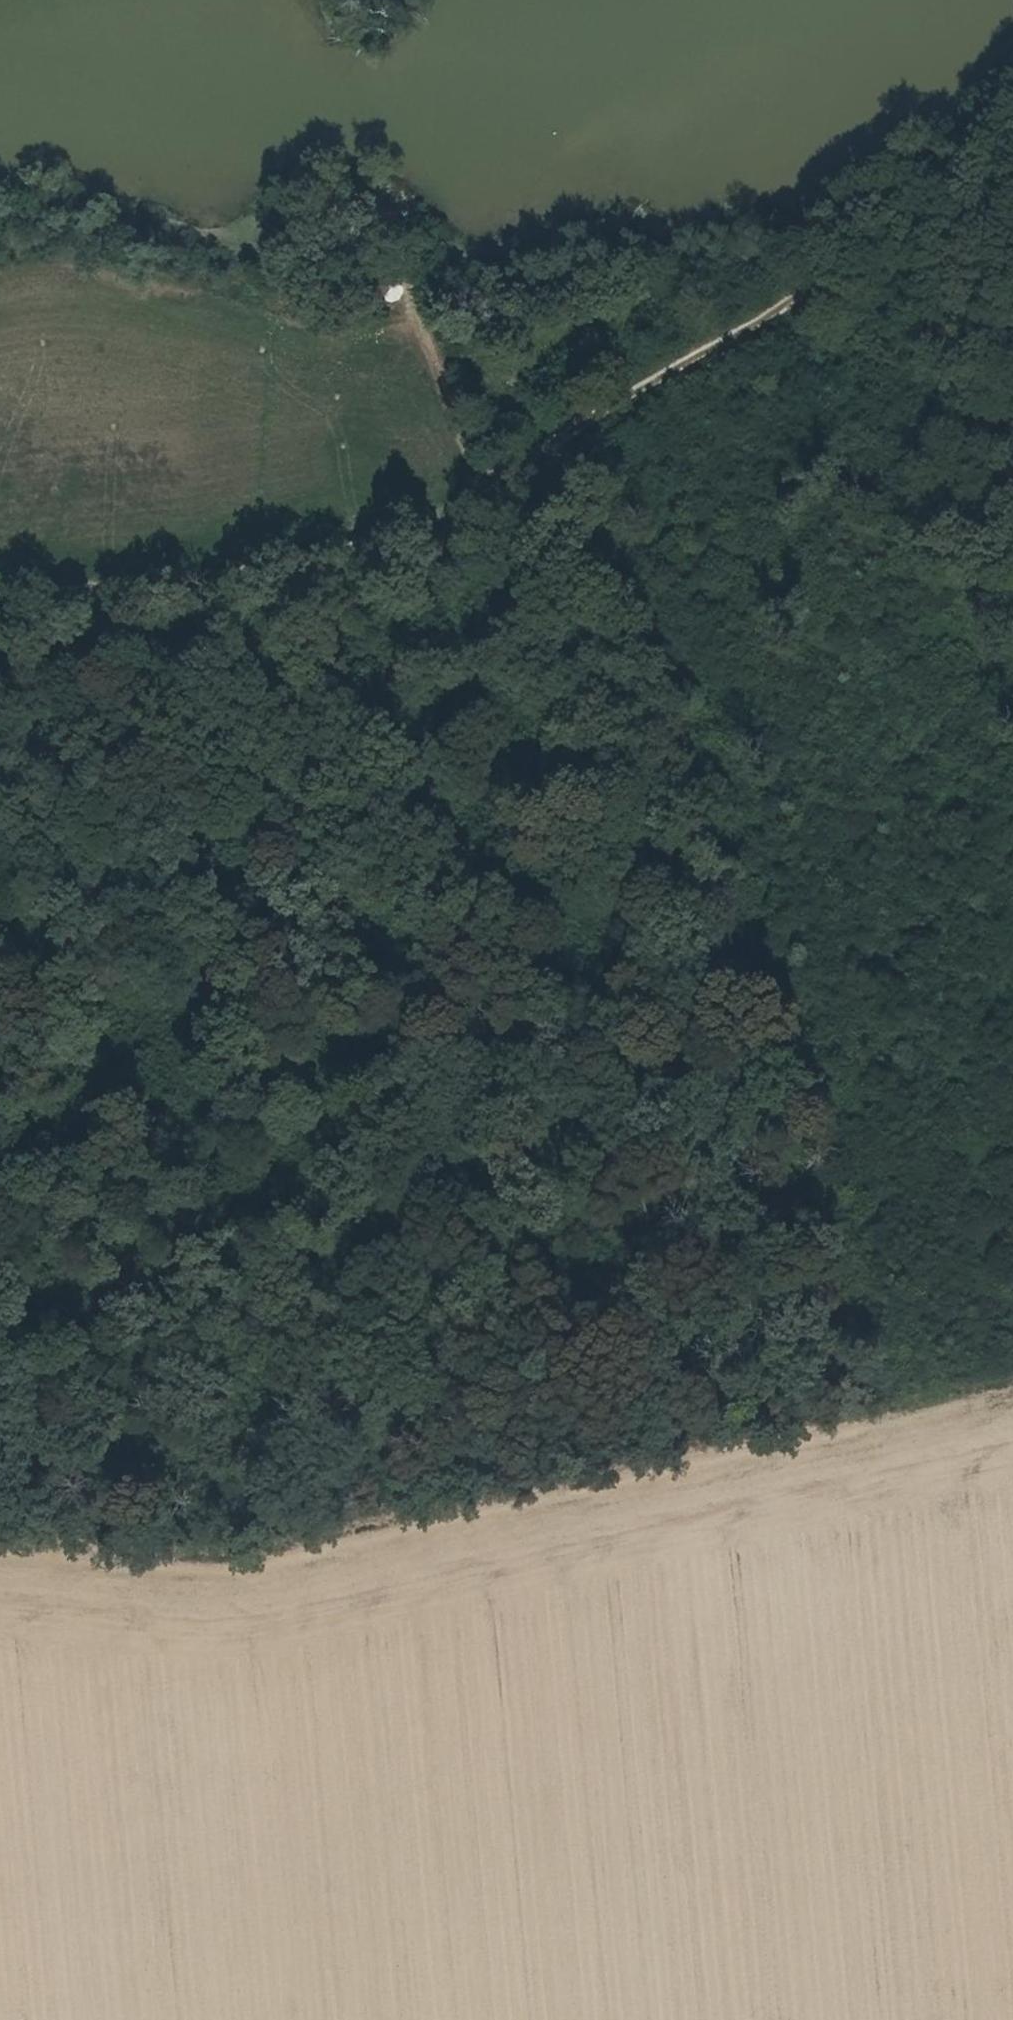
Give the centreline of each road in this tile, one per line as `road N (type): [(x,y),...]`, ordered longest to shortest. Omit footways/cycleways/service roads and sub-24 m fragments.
road 1 (track): [(1012,107),(777,313),(499,468),(480,466)]

